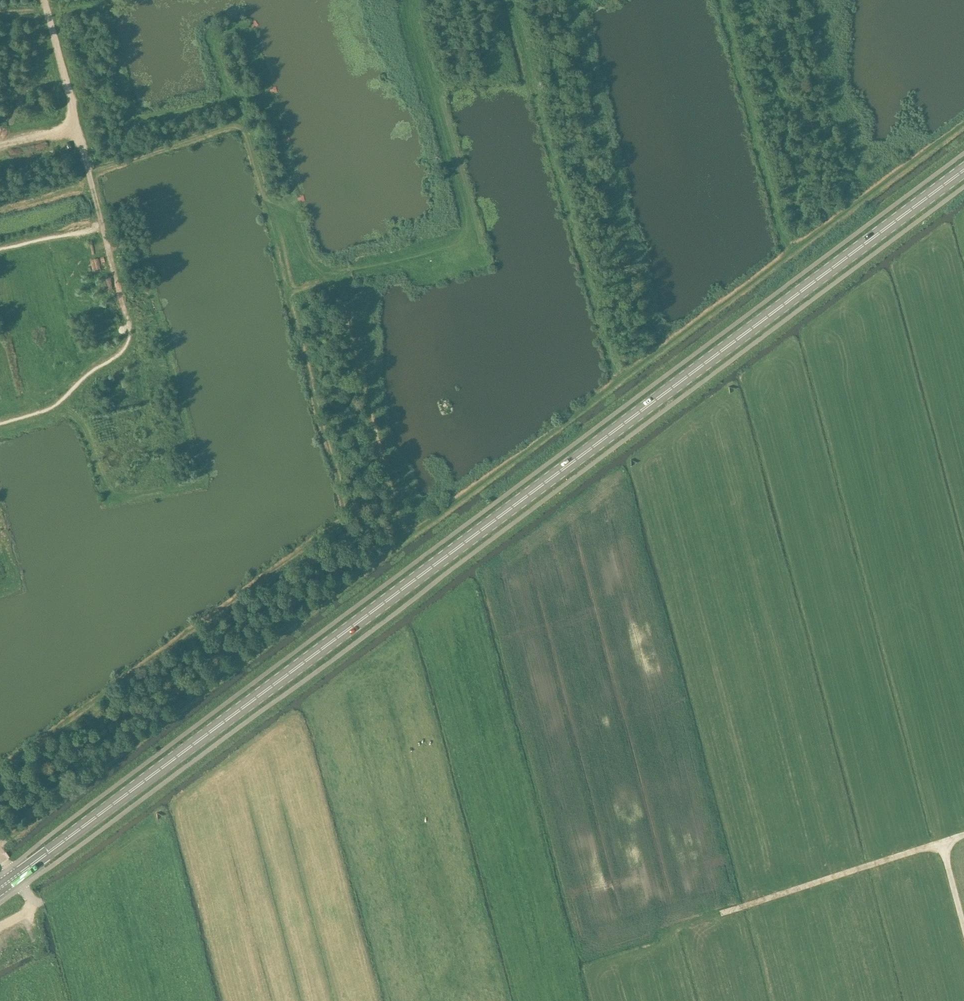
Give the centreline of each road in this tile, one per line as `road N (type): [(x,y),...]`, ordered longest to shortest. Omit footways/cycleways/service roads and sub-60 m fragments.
road 1 (primary): [(15,876),(963,170)]
road 2 (track): [(722,915),(963,837)]

